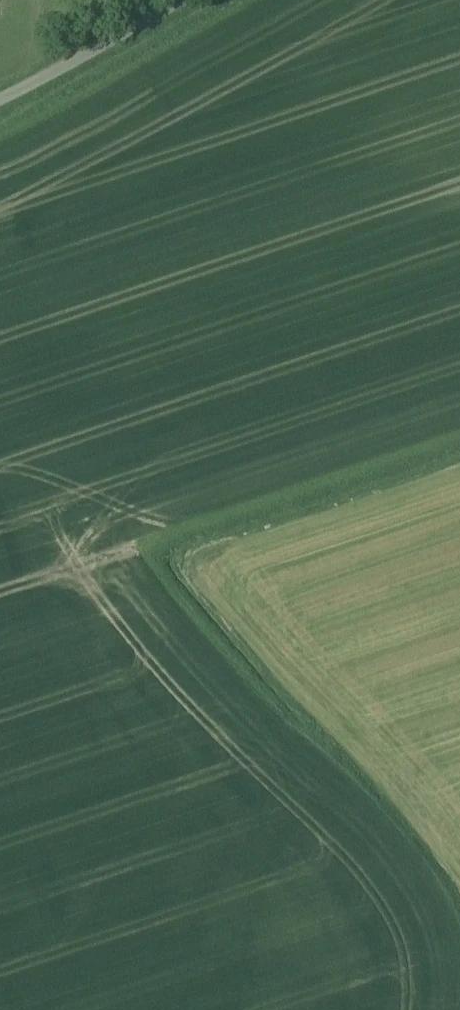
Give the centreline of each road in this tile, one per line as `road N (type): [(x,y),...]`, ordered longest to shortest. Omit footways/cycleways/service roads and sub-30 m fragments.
road 1 (unclassified): [(0,99),(181,0)]

